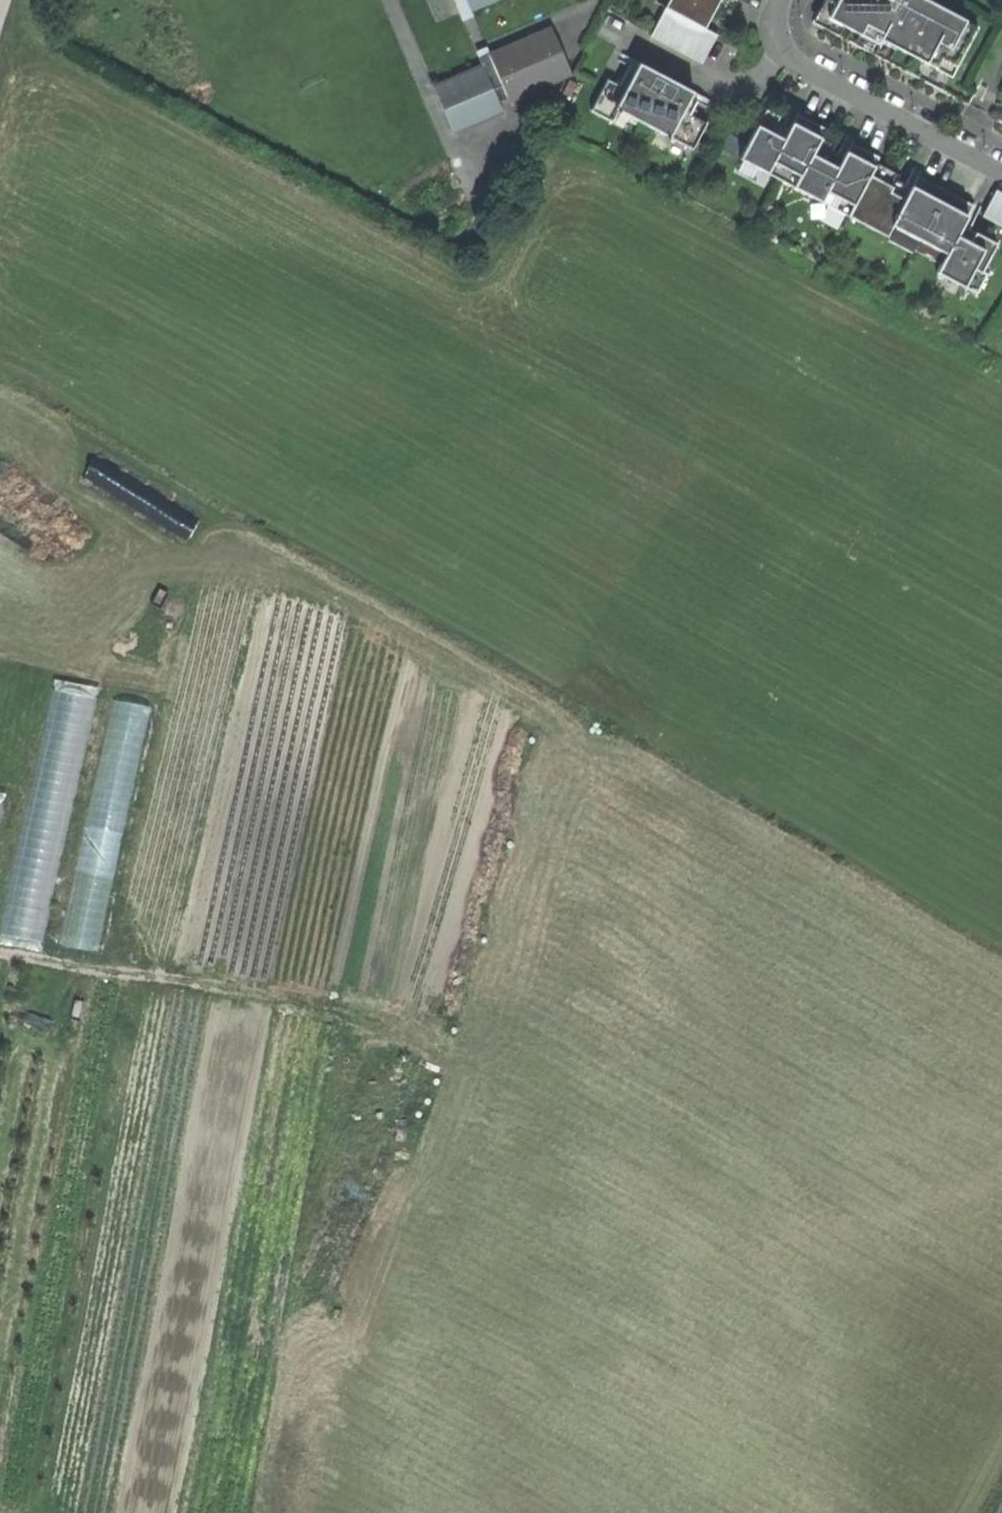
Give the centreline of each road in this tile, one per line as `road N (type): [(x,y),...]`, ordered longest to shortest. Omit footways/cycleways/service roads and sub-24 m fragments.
road 1 (residential): [(1001,175),(794,64),(778,49),(783,0)]

